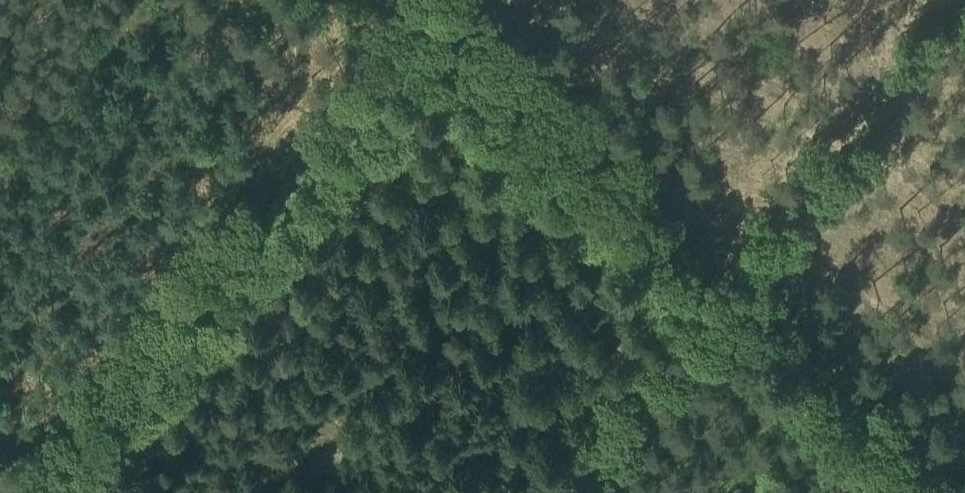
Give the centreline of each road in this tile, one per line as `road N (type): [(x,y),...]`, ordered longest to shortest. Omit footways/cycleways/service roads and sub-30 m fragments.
road 1 (track): [(393,0),(0,468)]
road 2 (track): [(432,0),(726,280)]
road 3 (track): [(726,280),(944,492)]
road 4 (track): [(549,492),(726,280)]

